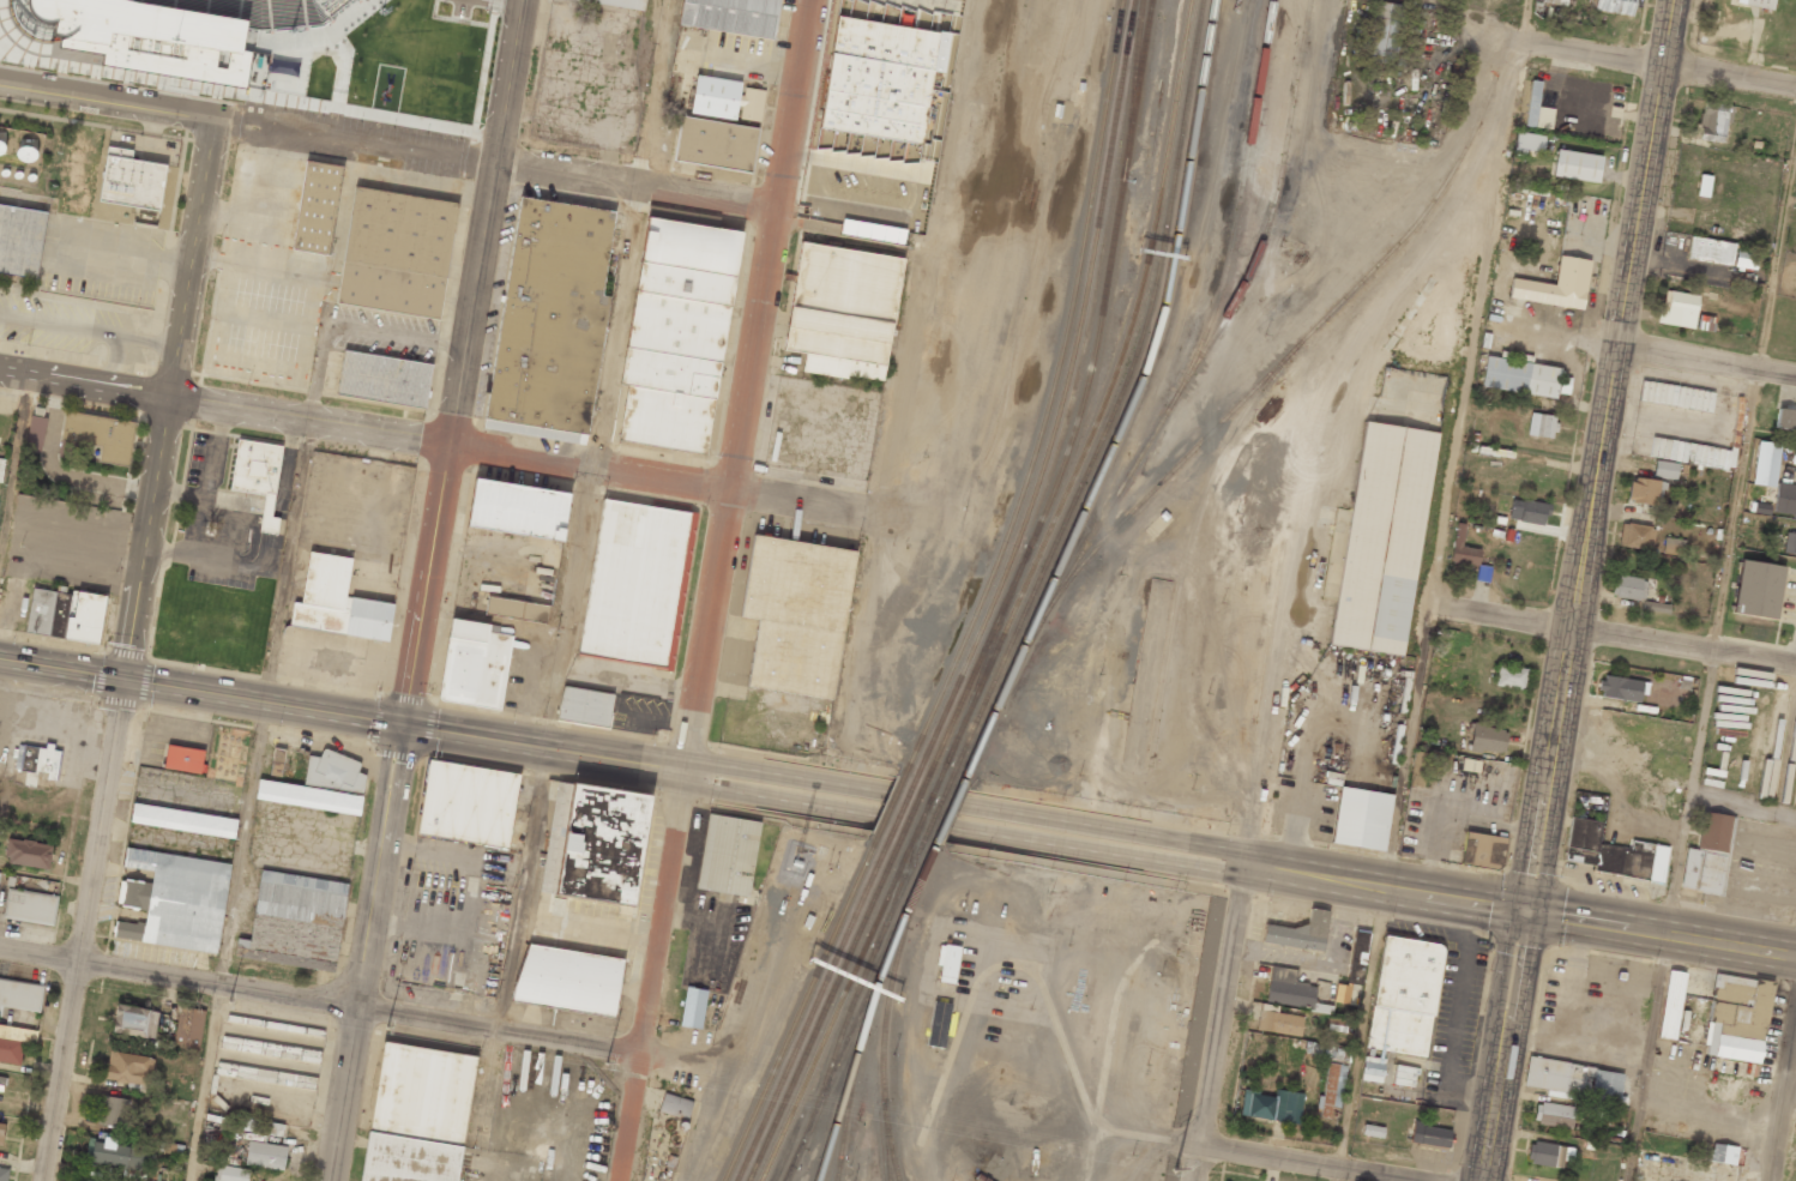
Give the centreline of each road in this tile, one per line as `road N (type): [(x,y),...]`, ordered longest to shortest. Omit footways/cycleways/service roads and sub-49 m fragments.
road 1 (tertiary): [(1681,0),(1523,911),(1485,1180)]
road 2 (residential): [(810,0),(622,1180)]
road 3 (residential): [(520,0),(402,725)]
road 4 (residential): [(167,398),(858,512)]
road 5 (residential): [(0,949),(643,1059)]
road 6 (residential): [(212,113),(123,679)]
road 7 (primary): [(688,769),(710,789),(1219,874)]
road 8 (primary): [(123,679),(638,761)]
road 9 (primary): [(1795,957),(1285,870)]
road 10 (residential): [(123,679),(43,1180)]
road 11 (primary): [(1187,842),(715,763),(688,769)]
road 12 (tertiary): [(402,725),(335,1180)]
road 13 (residential): [(493,164),(902,236)]
road 14 (residential): [(1433,604),(1795,667)]
road 15 (residential): [(1247,879),(1200,1180)]
road 16 (residential): [(1524,42),(1795,90)]
road 17 (residential): [(0,80),(212,113)]
road 18 (residential): [(1205,1146),(1405,1180)]
road 19 (residential): [(1625,348),(1795,376)]
road 20 (residential): [(0,370),(167,398)]
road 21 (residential): [(1795,1013),(1770,1180)]
road 22 (primary): [(0,659),(123,679)]

